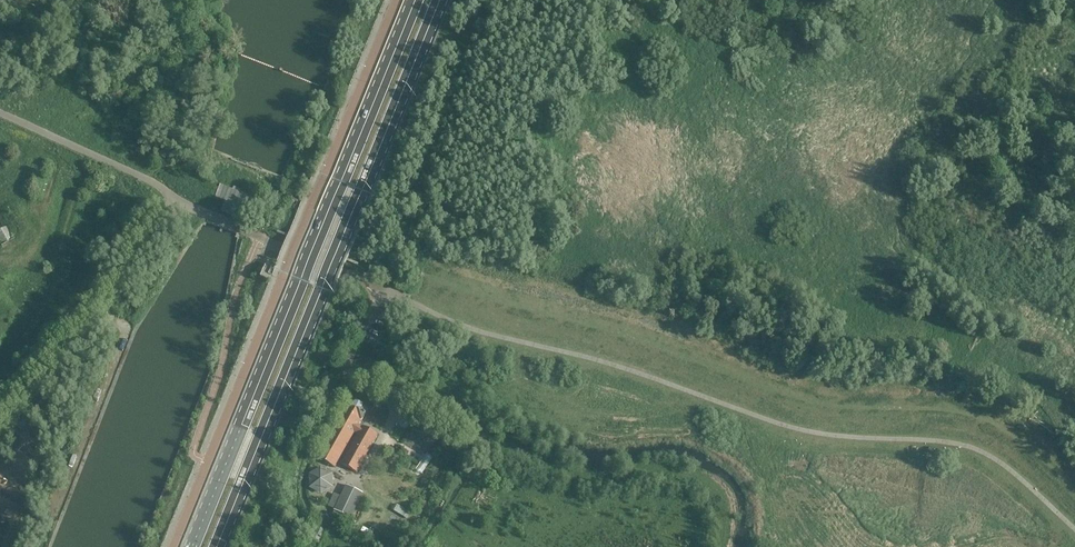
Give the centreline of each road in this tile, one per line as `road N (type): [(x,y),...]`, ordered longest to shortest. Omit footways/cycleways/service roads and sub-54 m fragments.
road 1 (secondary): [(217,546),(442,0)]
road 2 (secondary): [(413,0),(192,546)]
road 3 (unclassified): [(0,435),(179,201)]
road 4 (unclassified): [(383,290),(179,201)]

